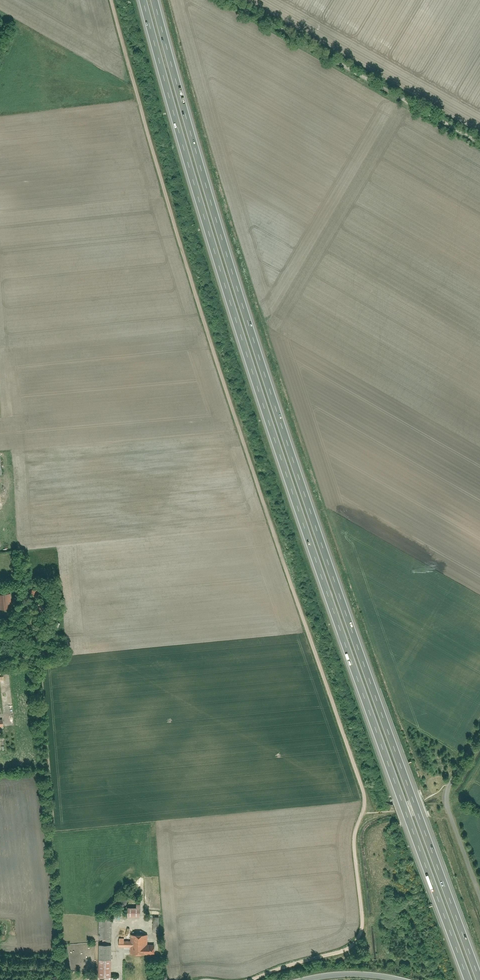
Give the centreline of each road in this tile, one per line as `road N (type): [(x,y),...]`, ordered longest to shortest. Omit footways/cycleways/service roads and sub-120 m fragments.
road 1 (track): [(252,979),(343,951),(359,937),(354,841),(363,797),(168,206),(111,0)]
road 2 (motorway): [(143,0),(253,373),(468,979)]
road 3 (motorway): [(479,979),(265,373),(155,0)]
road 4 (track): [(479,137),(239,0)]
road 5 (unclassified): [(479,896),(446,802),(479,733)]

